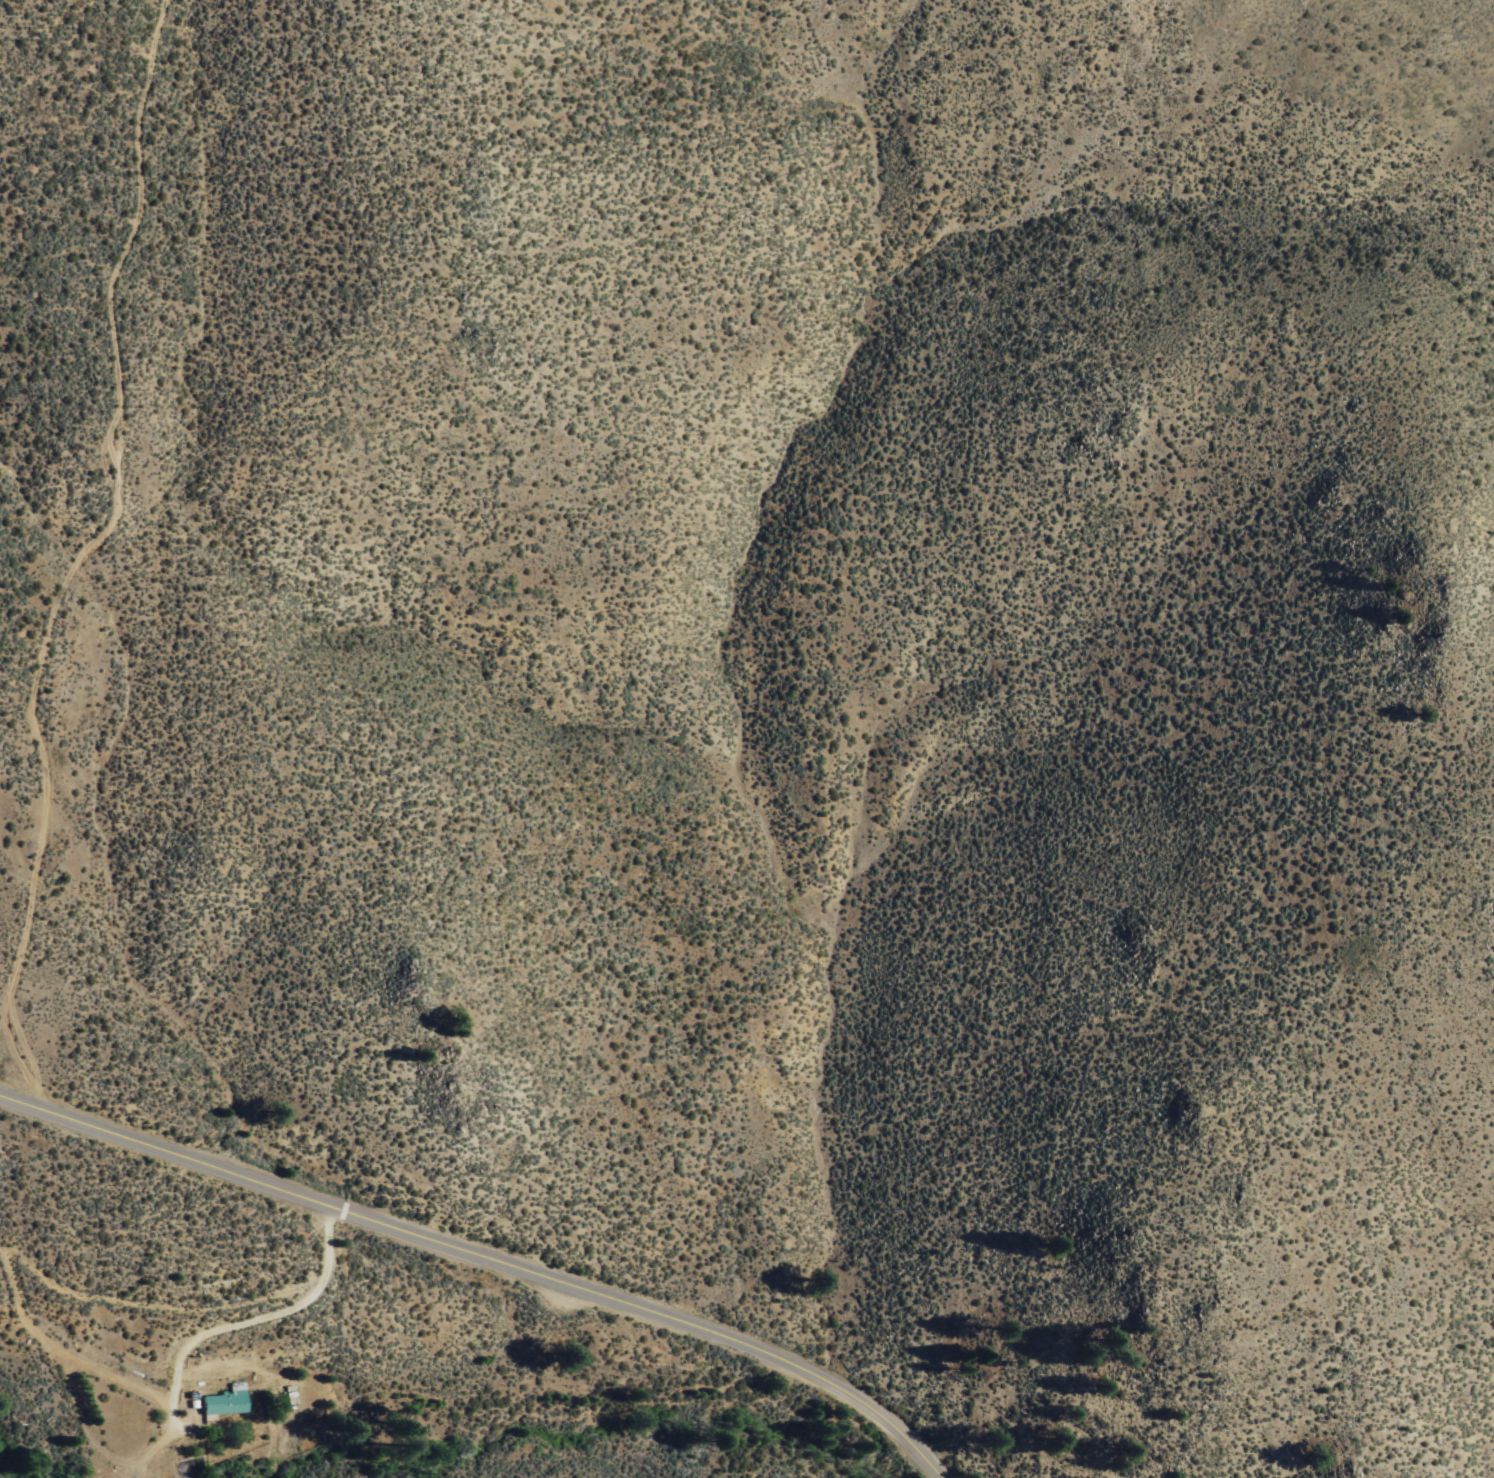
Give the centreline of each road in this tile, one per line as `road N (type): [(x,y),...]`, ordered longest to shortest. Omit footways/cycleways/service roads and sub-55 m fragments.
road 1 (track): [(18,1098),(4,1009),(45,800),(30,699),(62,588),(119,508),(109,300),(138,209),(135,134),(165,0)]
road 2 (tertiary): [(0,1093),(721,1337),(871,1408),(942,1477)]
road 3 (track): [(134,1477),(170,1413),(44,1340),(21,1309),(0,1253)]

